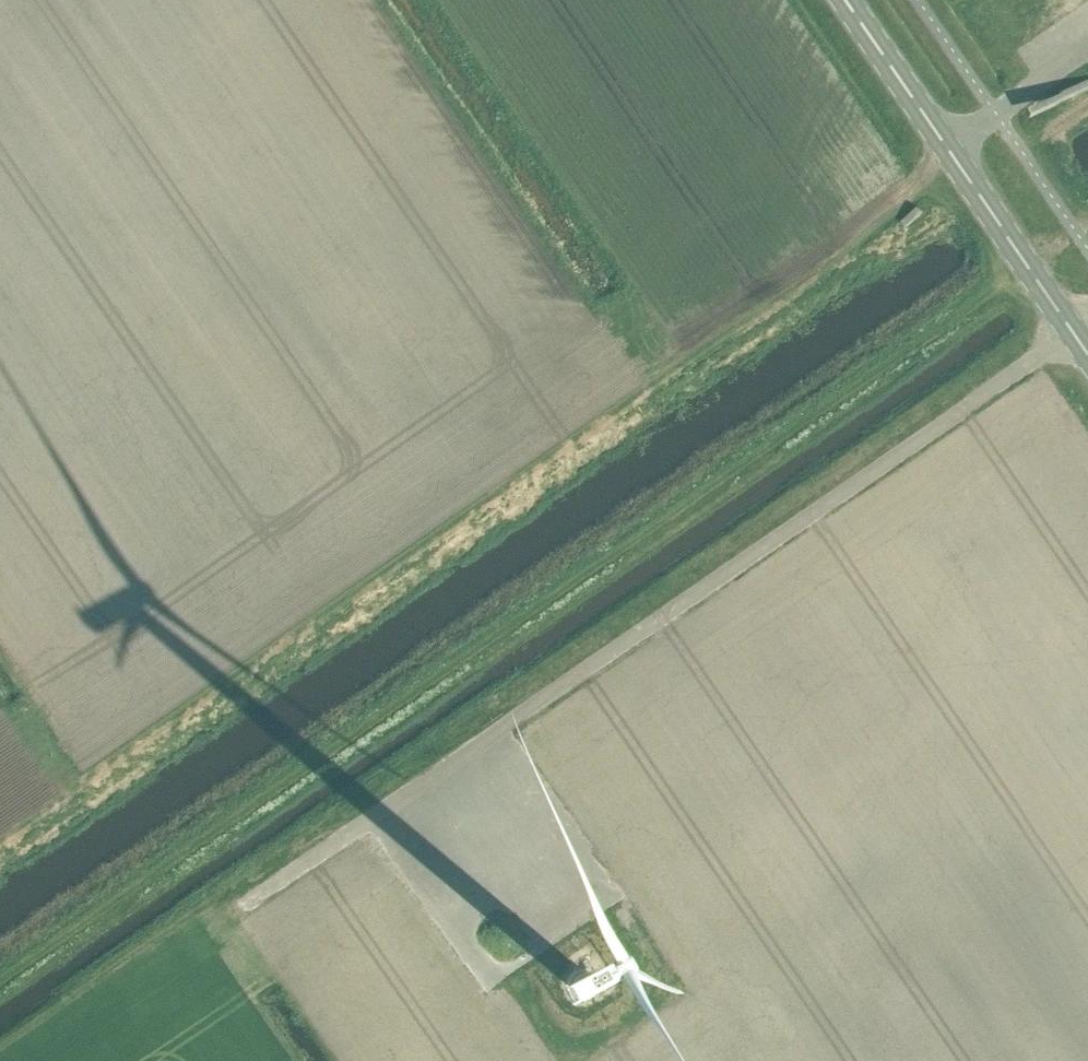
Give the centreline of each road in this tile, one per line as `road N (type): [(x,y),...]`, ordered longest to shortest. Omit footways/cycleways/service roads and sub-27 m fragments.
road 1 (track): [(1028,267),(0,971)]
road 2 (primary): [(1087,354),(845,0)]

